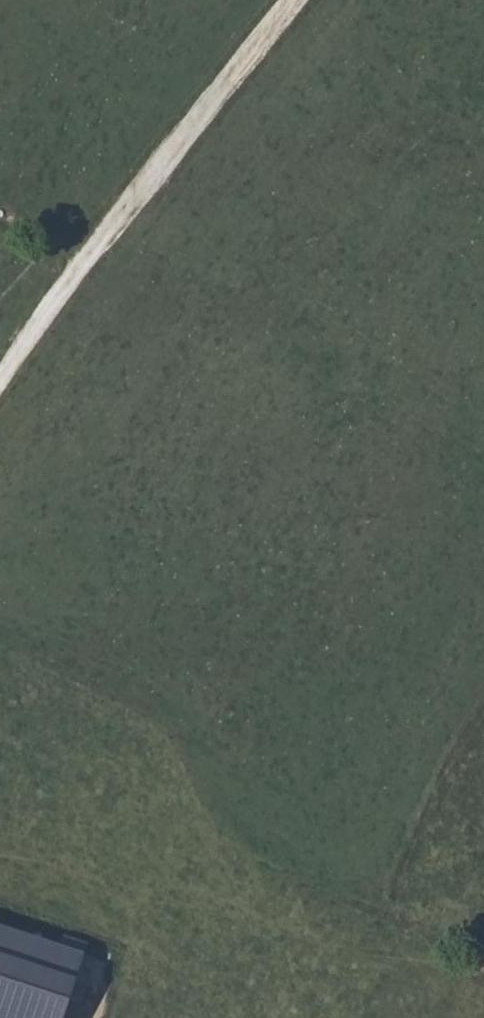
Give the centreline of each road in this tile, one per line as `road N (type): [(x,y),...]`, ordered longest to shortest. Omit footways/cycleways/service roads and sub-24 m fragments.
road 1 (track): [(294,0),(0,374)]

